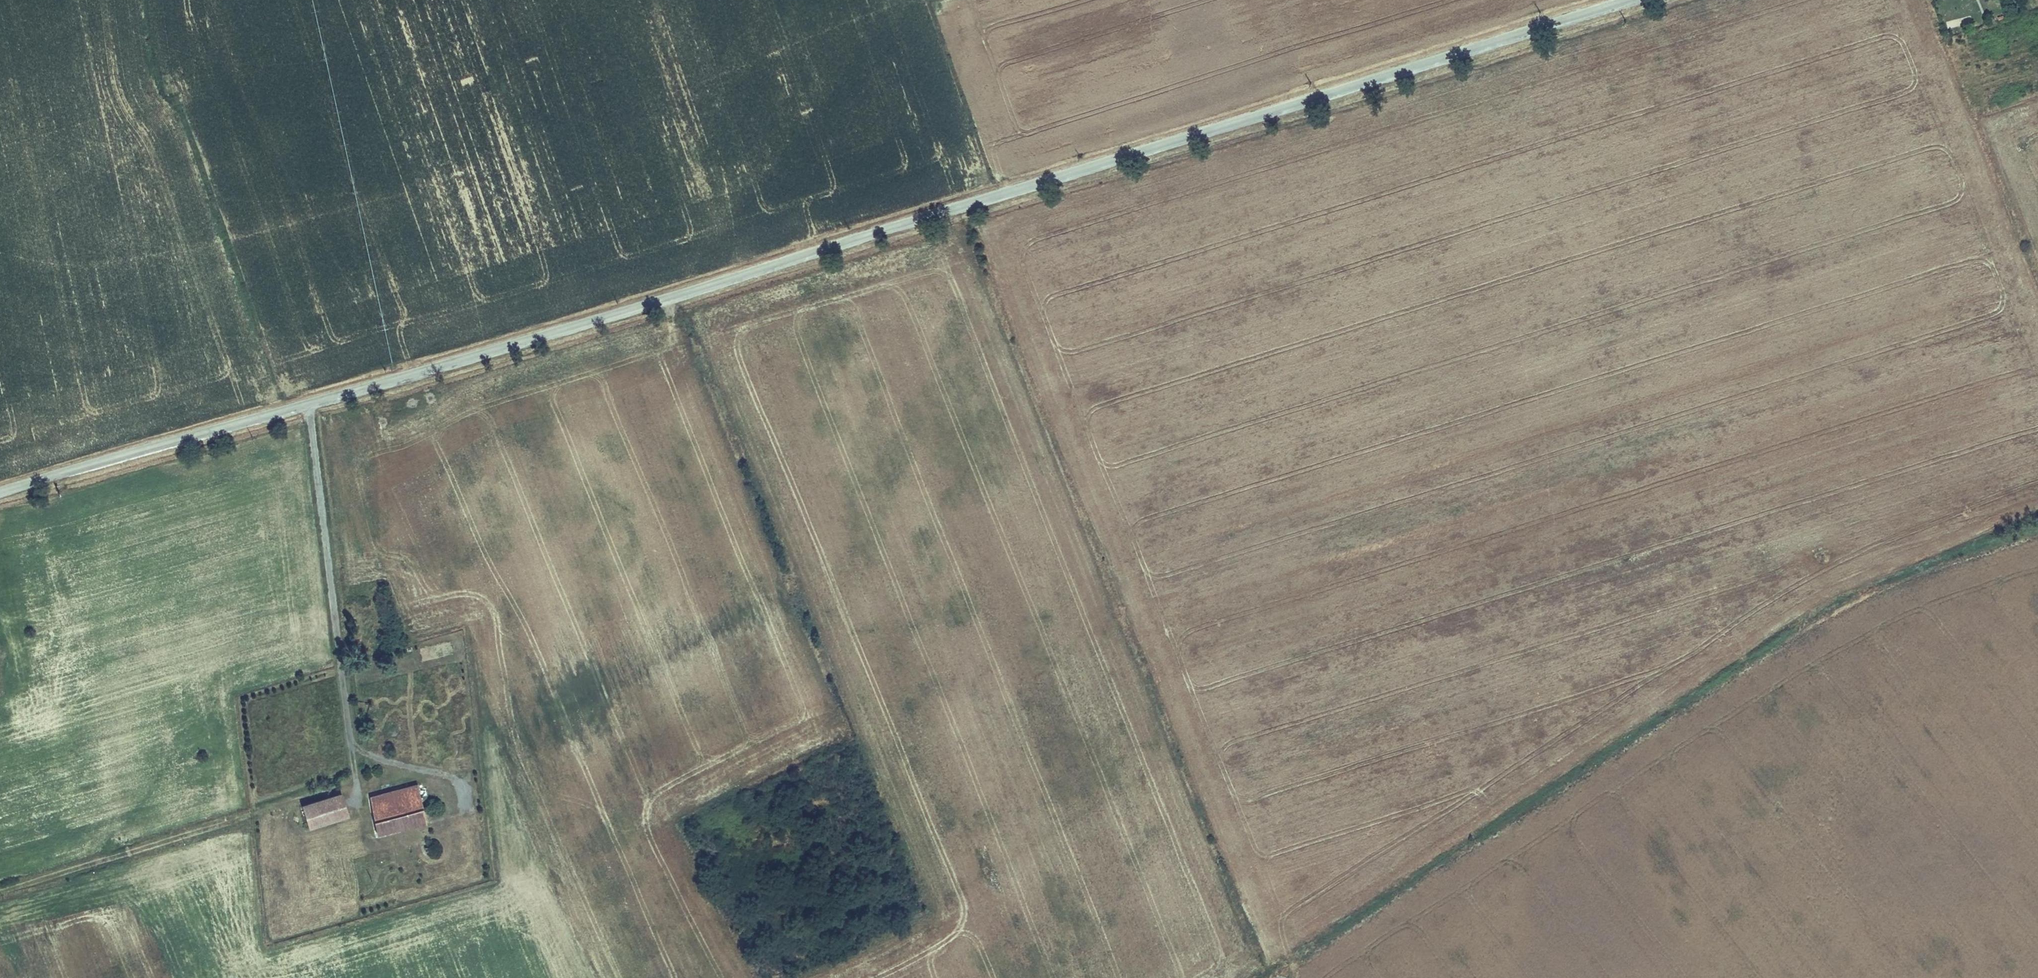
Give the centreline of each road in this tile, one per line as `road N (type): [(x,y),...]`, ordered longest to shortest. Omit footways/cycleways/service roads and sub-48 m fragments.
road 1 (unclassified): [(0,492),(1625,0)]
road 2 (track): [(242,816),(0,890)]

